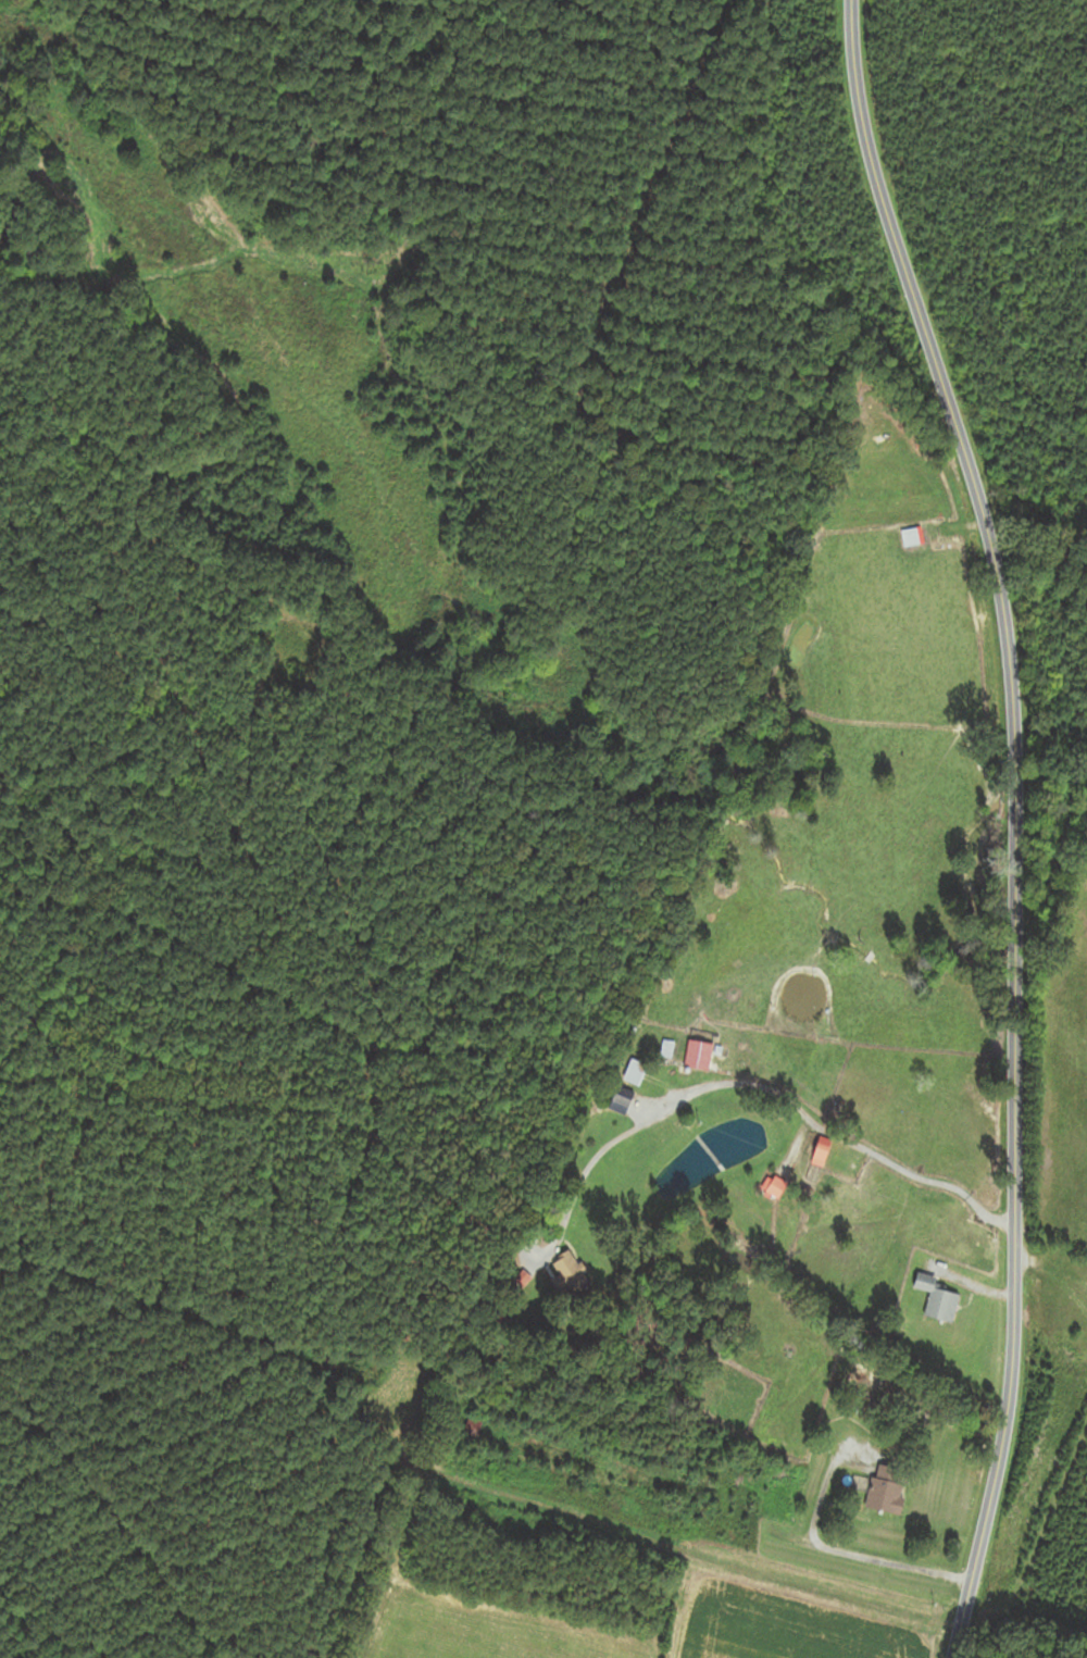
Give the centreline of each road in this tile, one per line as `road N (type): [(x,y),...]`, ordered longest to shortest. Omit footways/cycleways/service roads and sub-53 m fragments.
road 1 (residential): [(951,1657),(1007,1421),(1014,1310),(1015,720),(988,537),(859,117),(853,0)]

